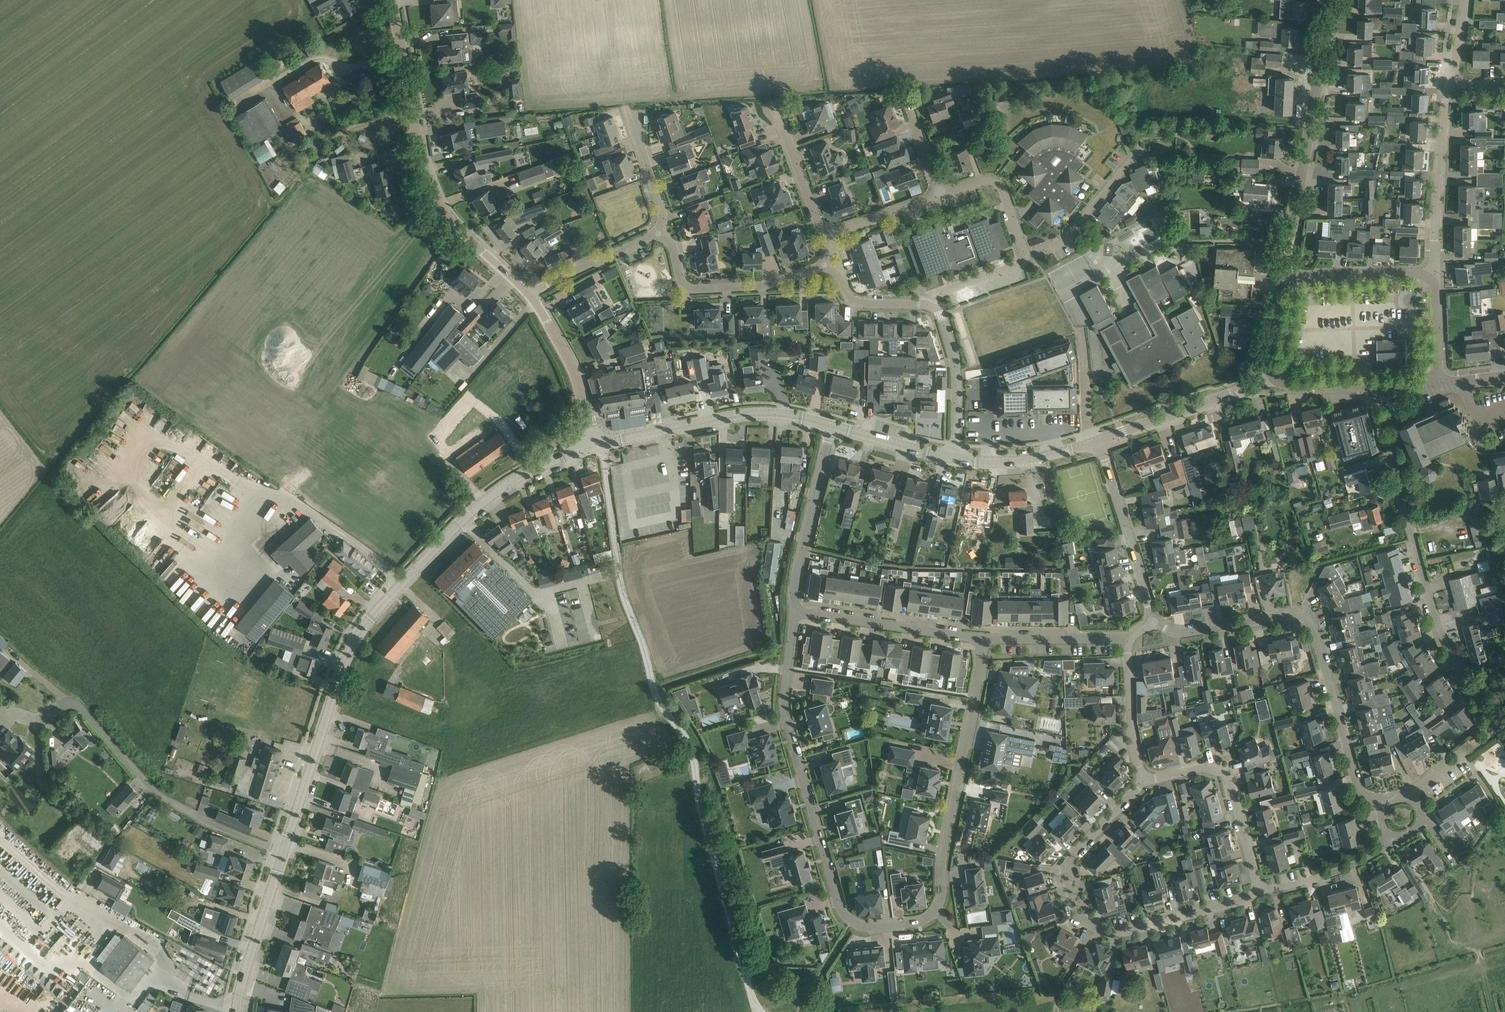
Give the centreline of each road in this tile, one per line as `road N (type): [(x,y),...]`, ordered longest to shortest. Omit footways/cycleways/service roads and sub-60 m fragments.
road 1 (residential): [(983,640),(941,901),(928,919),(867,928),(838,906),(786,719),(795,611)]
road 2 (track): [(601,445),(621,592),(653,691),(689,742),(703,823),(760,1011)]
road 3 (tertiary): [(594,446),(523,475),(479,504),(373,615),(345,657),(281,851)]
road 4 (residential): [(1502,725),(1436,626),(1371,385)]
road 5 (residential): [(1155,620),(1188,634),(1304,613),(1326,663),(1357,788),(1382,806)]
road 6 (tertiary): [(530,294),(438,203),(422,160),(393,0)]
road 7 (tertiary): [(1284,278),(1331,0)]
road 8 (residential): [(281,851),(156,794),(71,701)]
road 9 (tertiary): [(831,427),(757,415),(594,446)]
road 10 (residential): [(1144,780),(1198,768),(1223,773),(1258,888)]
road 11 (residential): [(659,233),(689,288),(762,286),(824,266)]
road 12 (residential): [(1436,275),(1449,83)]
road 13 (residential): [(795,611),(983,640)]
road 14 (residential): [(795,611),(831,427)]
road 15 (residential): [(1094,925),(1080,919),(1065,865),(1144,780)]
road 16 (residential): [(1099,442),(1155,620)]
road 17 (tertiary): [(1273,375),(1099,442)]
road 18 (residential): [(1094,925),(1114,935),(1244,901),(1258,888)]
road 19 (tertiary): [(594,446),(569,359),(530,294)]
road 20 (tertiary): [(281,851),(236,1011)]
road 21 (residential): [(954,458),(954,364),(940,315),(926,305)]
road 22 (residential): [(1026,258),(1073,233),(1140,151)]
road 23 (residential): [(1284,278),(1436,275)]
road 24 (residential): [(1258,888),(1355,864),(1395,837)]
road 25 (tertiary): [(1099,442),(1026,460),(954,458)]
road 26 (residential): [(983,640),(1129,640)]
road 27 (residential): [(530,294),(659,233)]
road 28 (residential): [(1144,780),(1131,719),(1129,640)]
road 29 (residential): [(830,235),(776,107)]
road 30 (residential): [(1026,258),(997,185),(981,181),(940,195)]
road 31 (tertiary): [(954,458),(831,427)]
road 32 (residential): [(659,233),(661,207),(630,117)]
road 33 (residential): [(926,305),(858,303),(824,266)]

